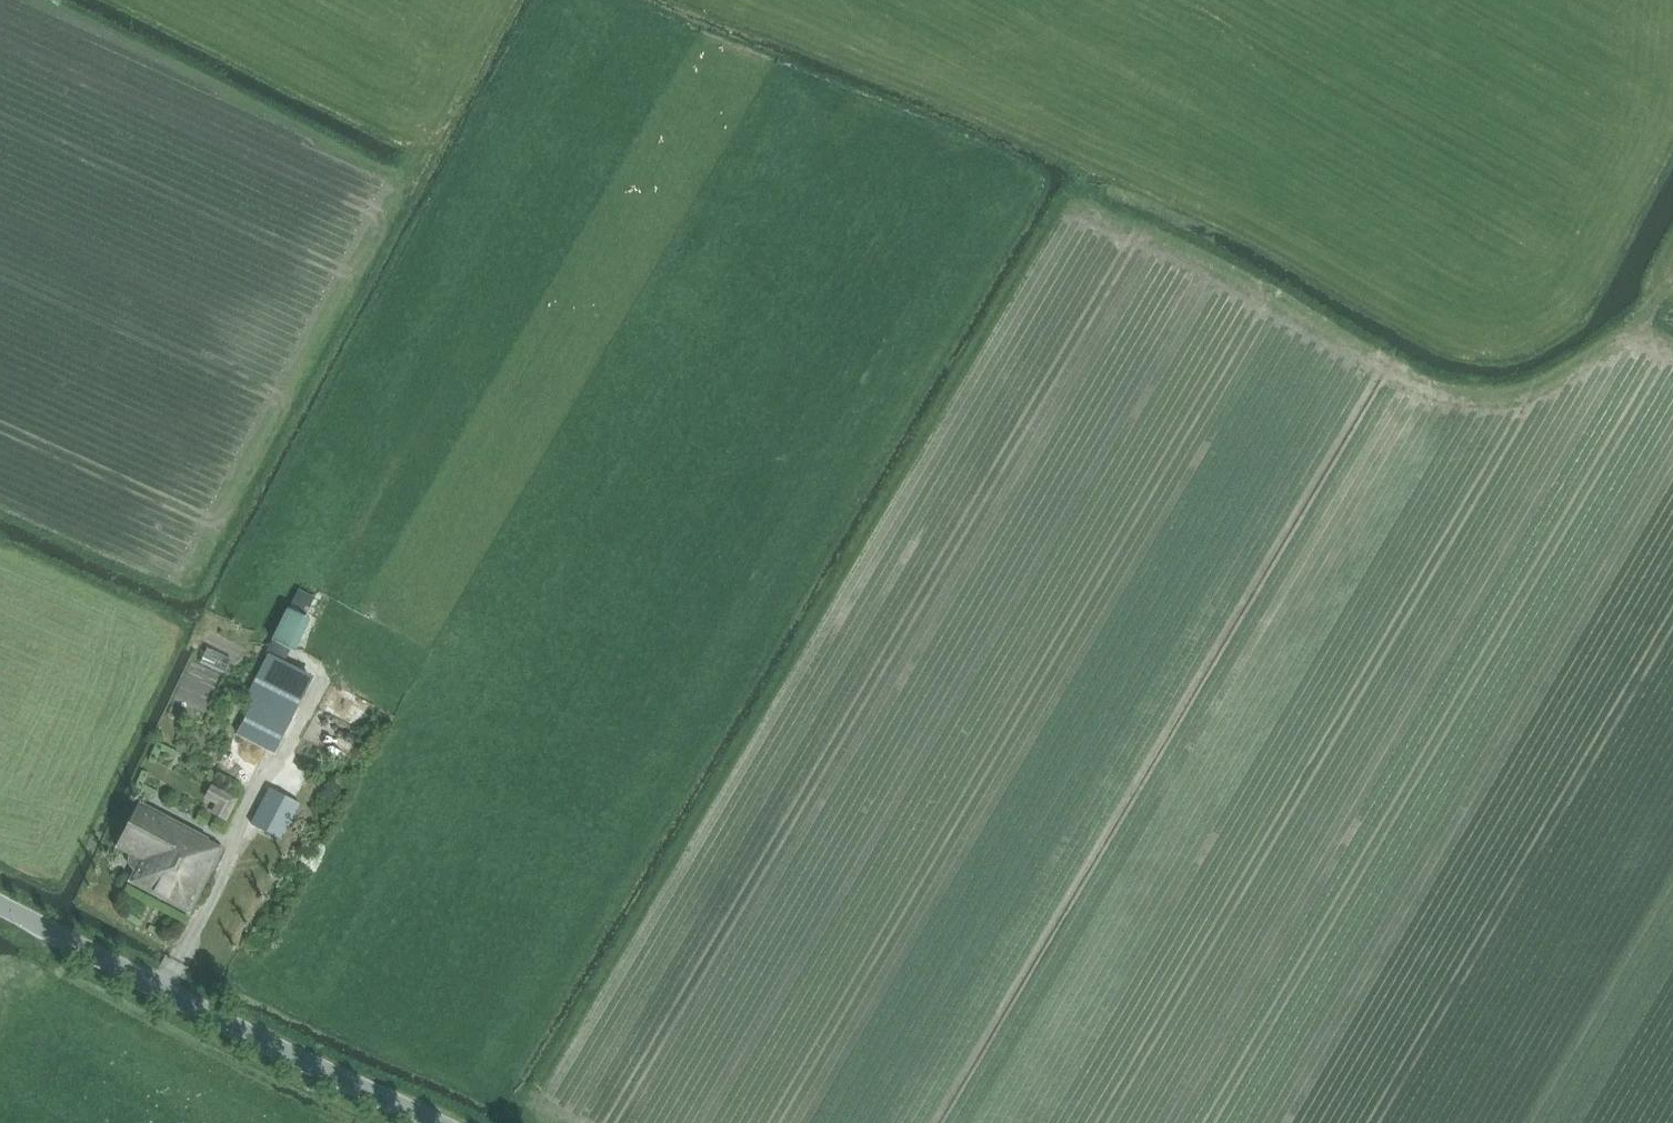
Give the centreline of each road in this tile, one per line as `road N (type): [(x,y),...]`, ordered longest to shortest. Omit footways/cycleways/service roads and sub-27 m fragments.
road 1 (unclassified): [(431,1122),(0,905)]

